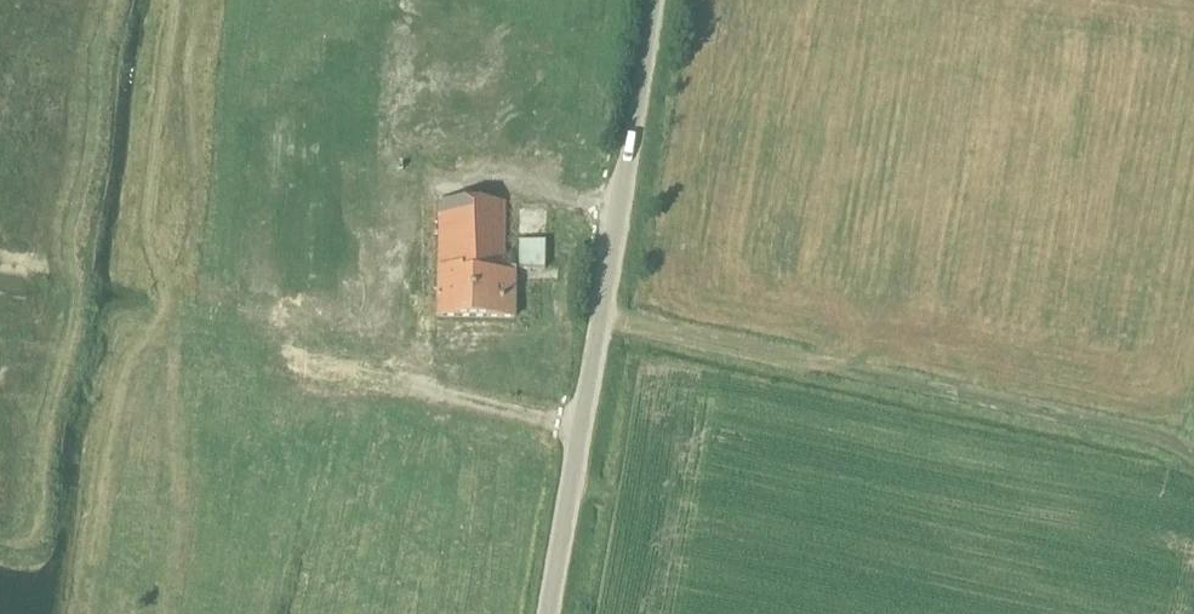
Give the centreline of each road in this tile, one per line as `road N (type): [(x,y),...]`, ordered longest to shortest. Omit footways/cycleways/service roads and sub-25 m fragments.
road 1 (unclassified): [(547,613),(658,0)]

